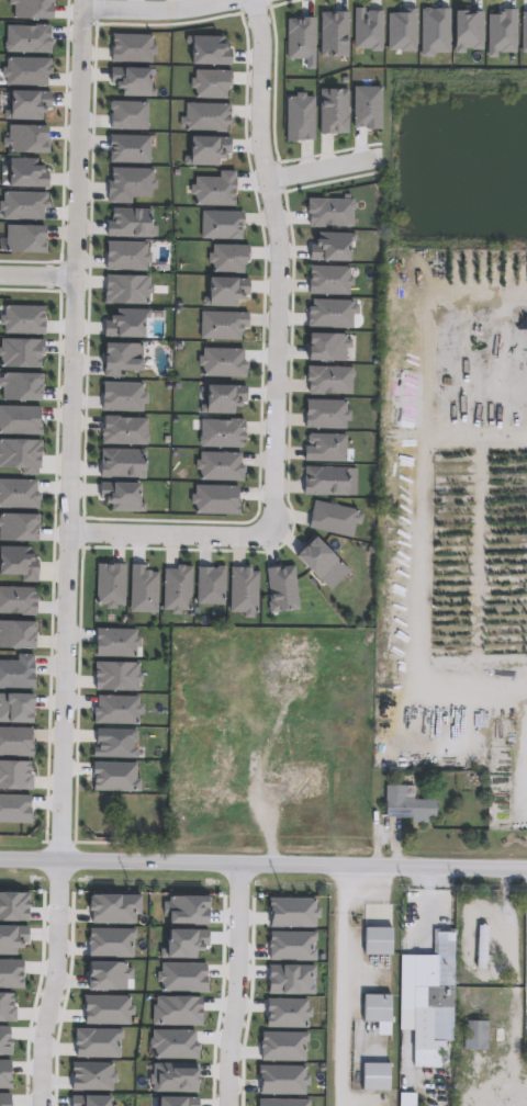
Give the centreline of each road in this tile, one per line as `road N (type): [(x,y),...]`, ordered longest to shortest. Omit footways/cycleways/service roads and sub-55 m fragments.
road 1 (residential): [(59,858),(84,0)]
road 2 (residential): [(69,531),(239,535),(261,533),(273,514),(279,250),(257,129),(253,0)]
road 3 (tertiary): [(526,867),(0,857)]
road 4 (residential): [(38,1105),(59,858)]
road 5 (residential): [(235,861),(225,1105)]
road 6 (residential): [(228,0),(166,11),(83,9)]

